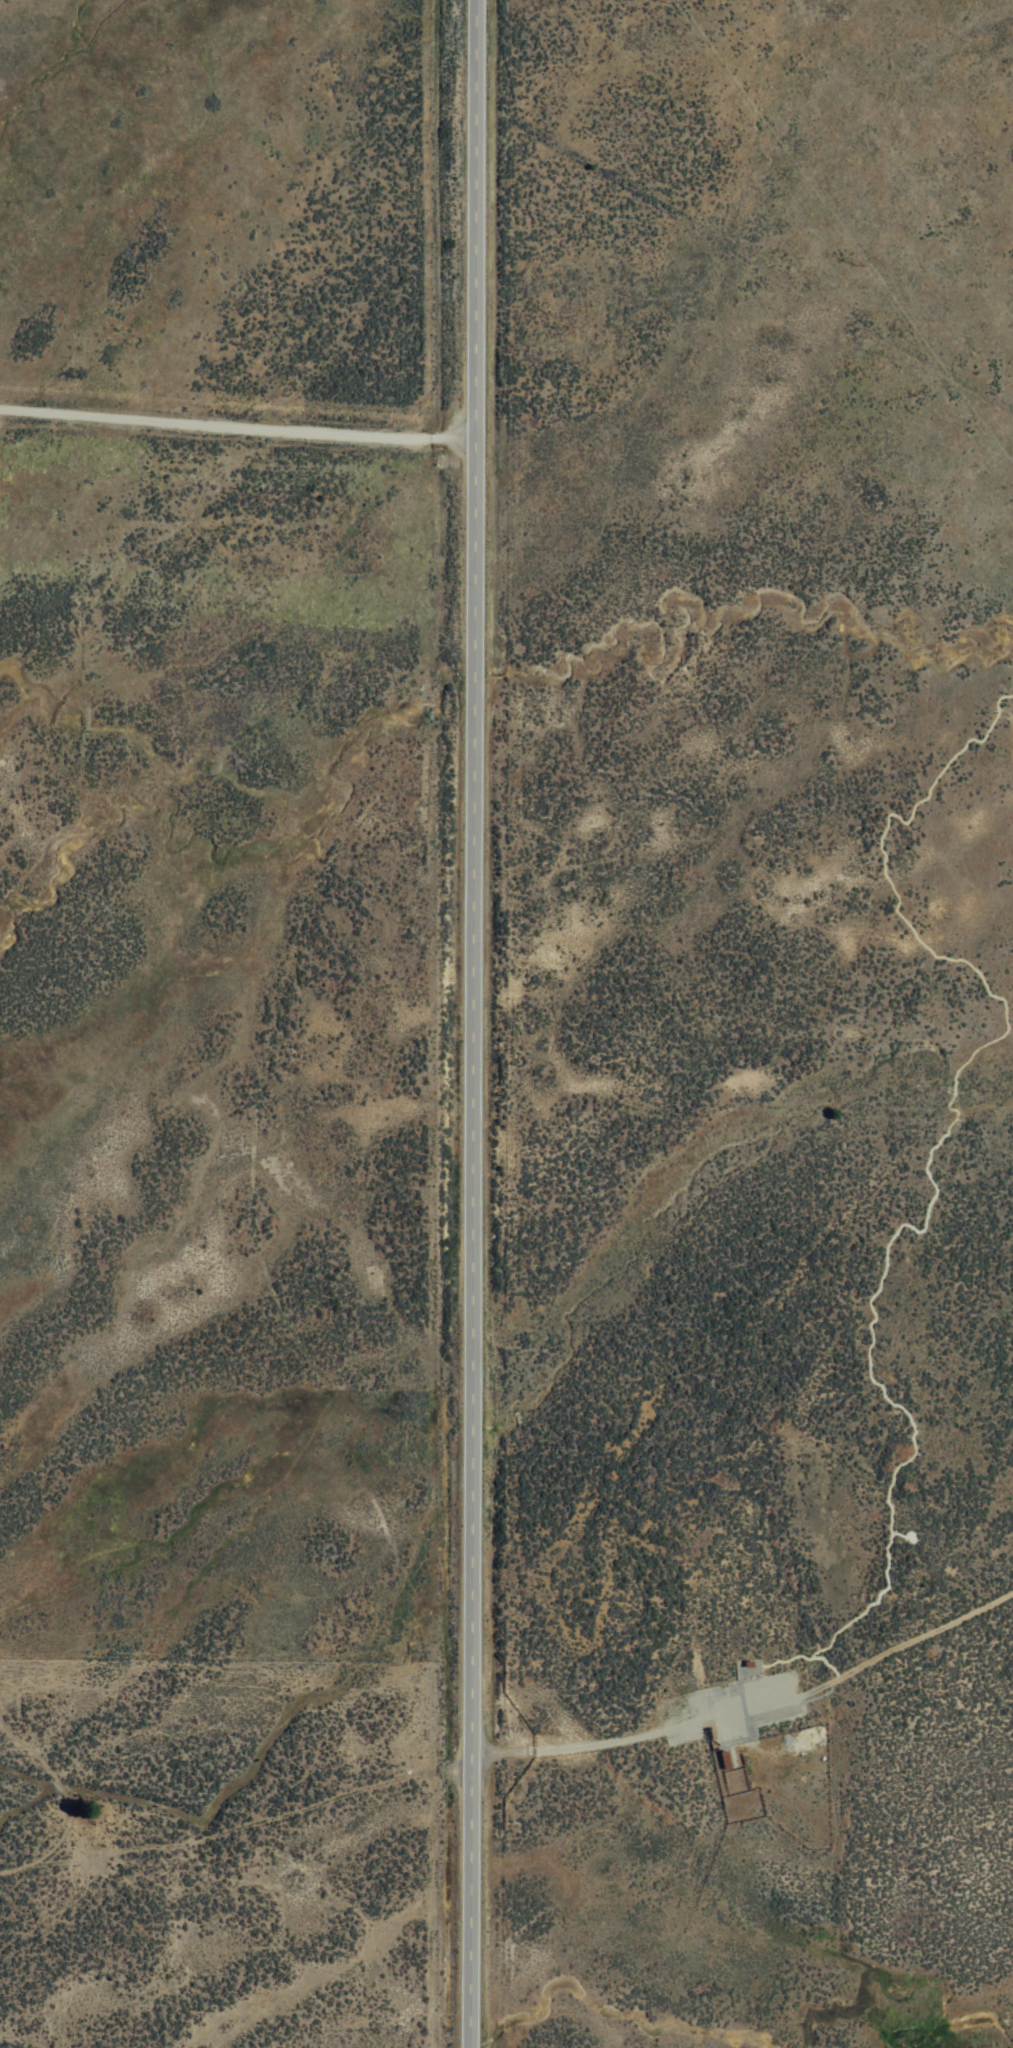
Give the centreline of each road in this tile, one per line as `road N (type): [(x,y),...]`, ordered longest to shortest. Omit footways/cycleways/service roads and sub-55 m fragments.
road 1 (secondary): [(467,2047),(473,0)]
road 2 (track): [(0,1873),(186,1843),(406,1776),(468,1793)]

